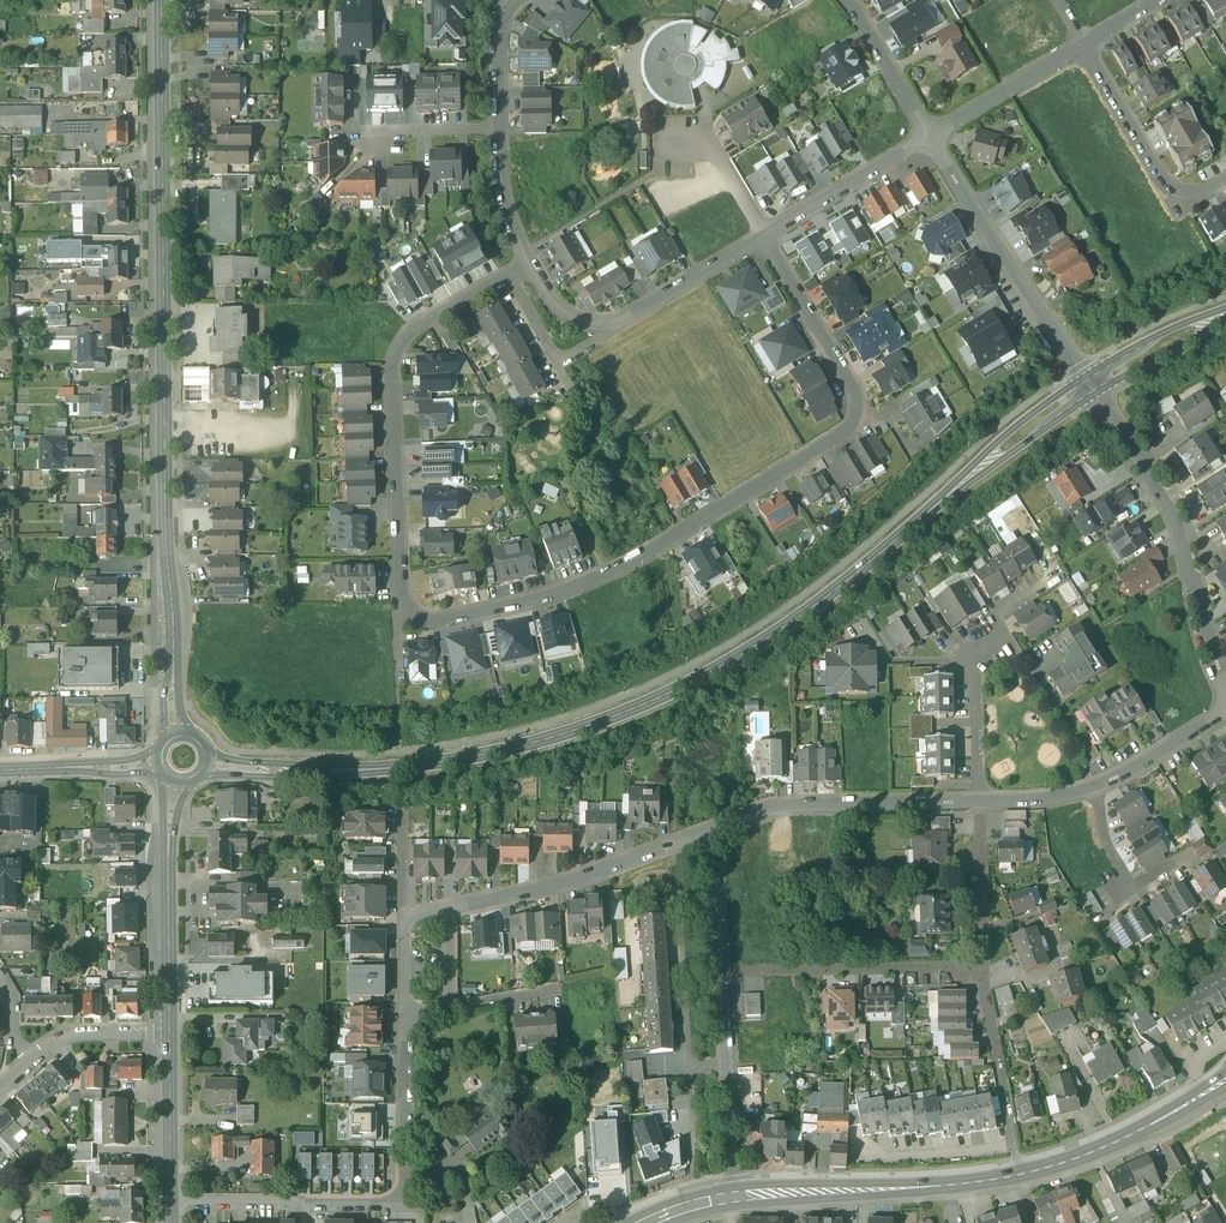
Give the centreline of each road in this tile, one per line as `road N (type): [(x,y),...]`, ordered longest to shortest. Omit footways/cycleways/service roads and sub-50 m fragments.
road 1 (residential): [(511,276),(416,327),(398,348),(402,576),(407,605),(421,619),(445,620),(589,583),(849,428),(856,395),(765,237)]
road 2 (primary): [(1094,385),(800,624),(691,693),(485,759),(330,770),(203,763)]
road 3 (primary): [(177,737),(165,519),(161,0)]
road 4 (residential): [(408,1019),(406,1205),(170,1201)]
road 5 (residential): [(1094,385),(1181,528),(1225,688)]
road 6 (residential): [(1094,385),(929,138)]
road 7 (tertiary): [(740,1196),(1020,1175)]
road 8 (residential): [(715,831),(563,885),(452,909)]
road 9 (residential): [(981,802),(802,805),(715,831)]
road 10 (residential): [(984,970),(724,971)]
road 11 (tertiary): [(170,1032),(169,832),(178,778)]
road 12 (tertiary): [(1020,1175),(1124,1138),(1225,1081)]
road 13 (residential): [(740,1196),(724,971)]
road 14 (residential): [(1081,47),(1164,180),(1196,195),(1225,180)]
road 15 (residential): [(984,970),(1020,1175)]
road 16 (residential): [(765,237),(929,138)]
road 17 (residential): [(170,1032),(73,1036),(0,1088)]
road 18 (residential): [(608,325),(765,237)]
road 19 (residential): [(1081,47),(929,138)]
road 20 (tertiary): [(170,1201),(170,1032)]
road 21 (residential): [(981,802),(984,970)]
road 22 (secondary): [(162,762),(0,766)]
road 23 (residential): [(929,138),(846,0)]
road 24 (residential): [(1096,790),(1108,849),(1130,889),(1173,865)]
road 25 (residential): [(1225,711),(1096,790)]
road 26 (primary): [(1225,315),(1094,385)]
road 27 (residential): [(408,1019),(450,1010),(452,909)]
road 28 (residential): [(978,659),(981,802)]
road 29 (residential): [(452,909),(409,921),(408,1019)]
road 30 (residential): [(724,971),(715,831)]
road 31 (residential): [(501,132),(504,194),(529,268)]
road 32 (residential): [(521,0),(505,20),(500,44),(501,132)]
road 33 (residential): [(501,132),(368,134)]
road 34 (residential): [(765,237),(720,158),(685,145)]

